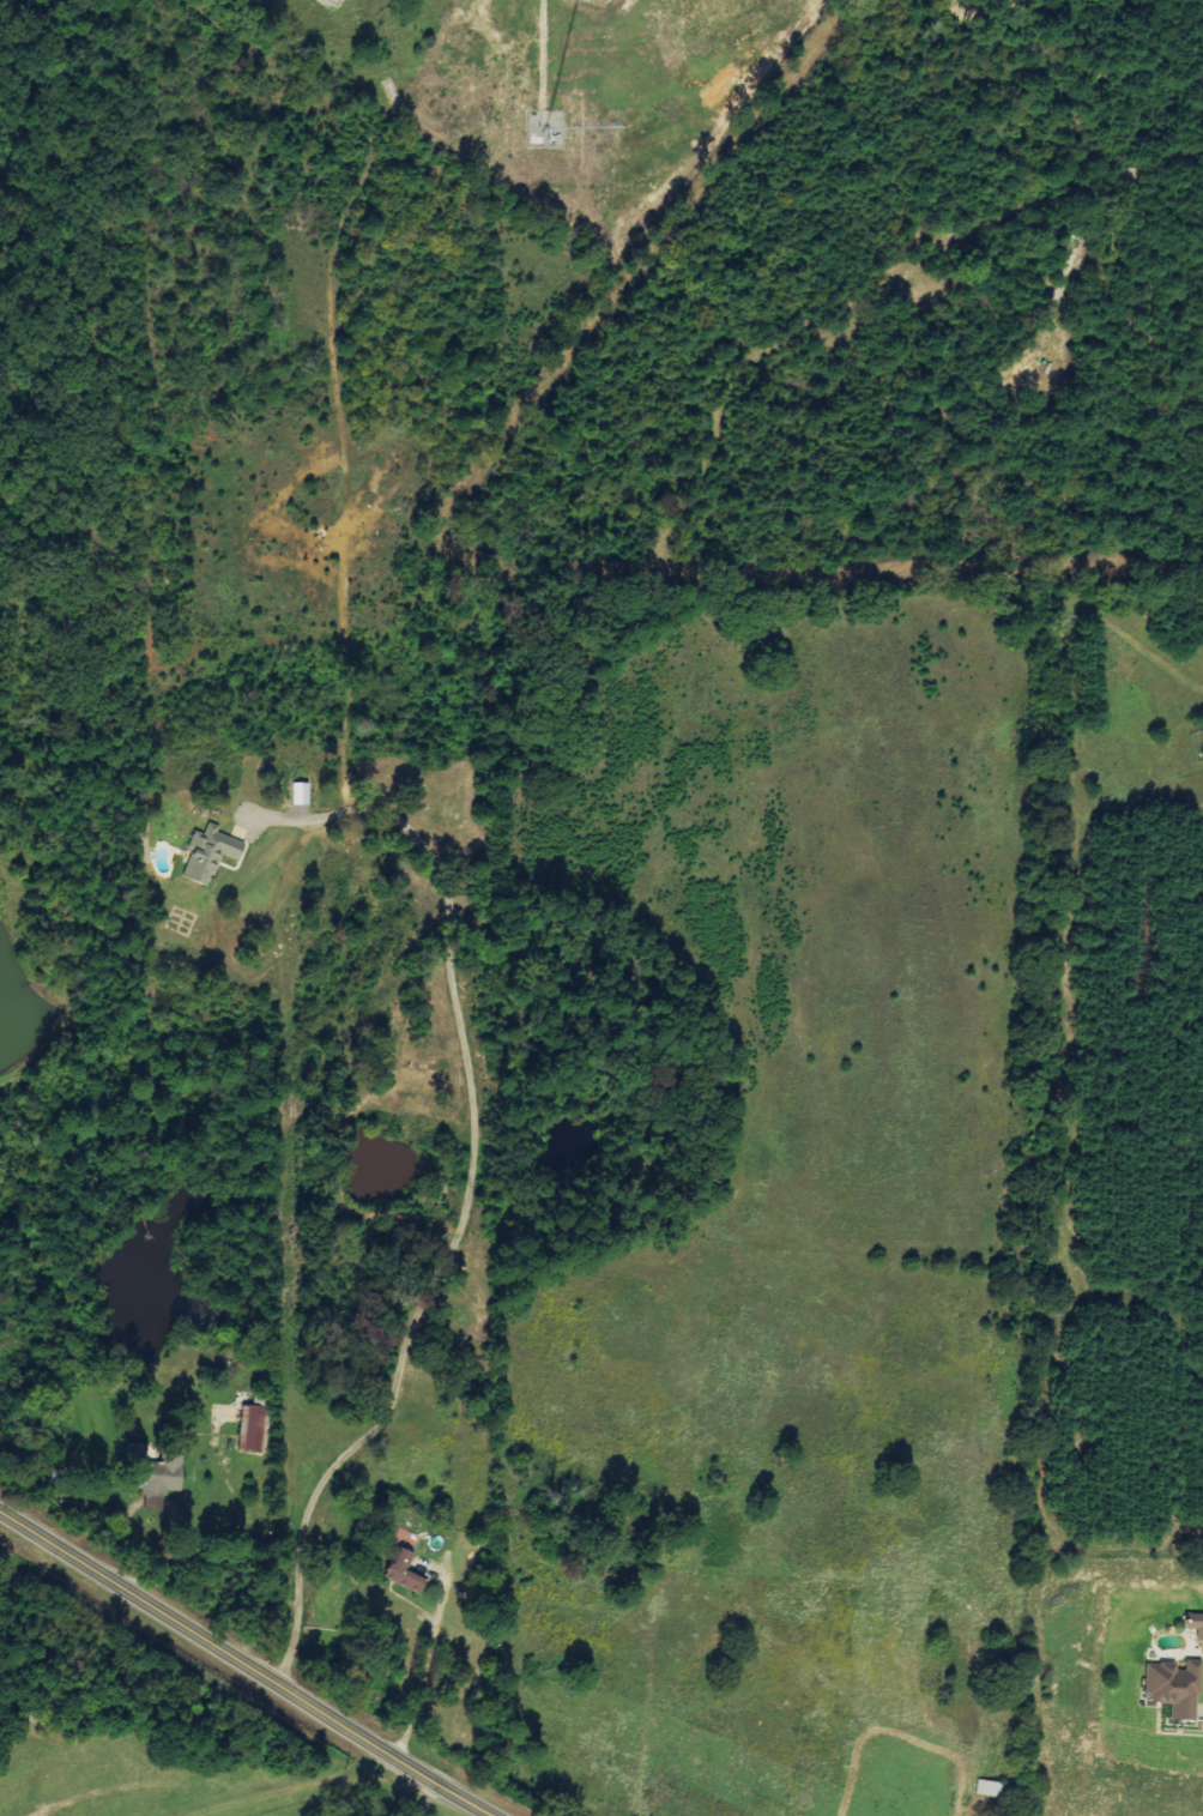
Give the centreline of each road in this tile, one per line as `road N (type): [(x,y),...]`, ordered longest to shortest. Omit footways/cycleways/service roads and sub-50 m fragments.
road 1 (secondary): [(501,1815),(0,1498)]

